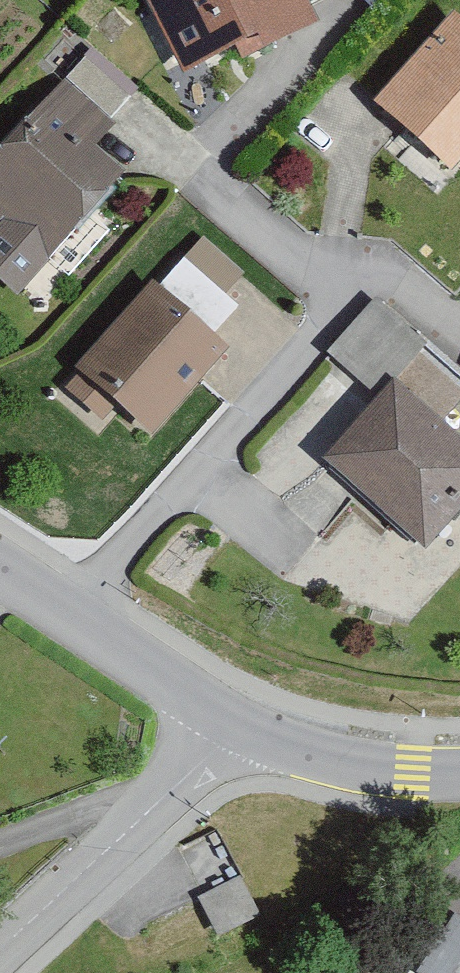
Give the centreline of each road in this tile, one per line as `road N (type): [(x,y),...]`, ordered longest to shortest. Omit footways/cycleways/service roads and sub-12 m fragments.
road 1 (residential): [(62,610),(339,301)]
road 2 (residential): [(343,4),(217,145),(210,171),(228,202),(339,301)]
road 3 (residential): [(243,727),(0,954)]
road 4 (unclassified): [(459,774),(321,758),(243,727)]
road 5 (unclassified): [(243,727),(62,610)]
road 6 (residential): [(339,301),(364,281),(393,277),(459,325)]

